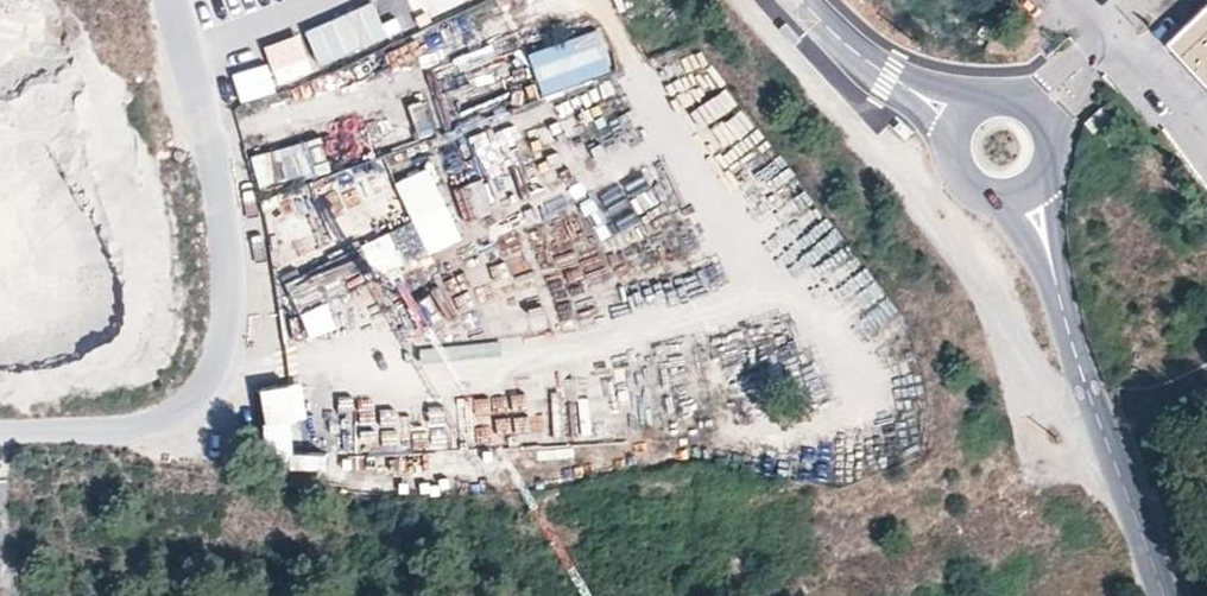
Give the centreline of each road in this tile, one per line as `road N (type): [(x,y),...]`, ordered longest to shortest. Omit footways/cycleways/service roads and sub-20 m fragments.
road 1 (tertiary): [(1166,595),(1020,190)]
road 2 (tertiary): [(961,129),(799,0)]
road 3 (tertiary): [(1020,190),(1043,156),(1029,118),(992,107),(961,129)]

